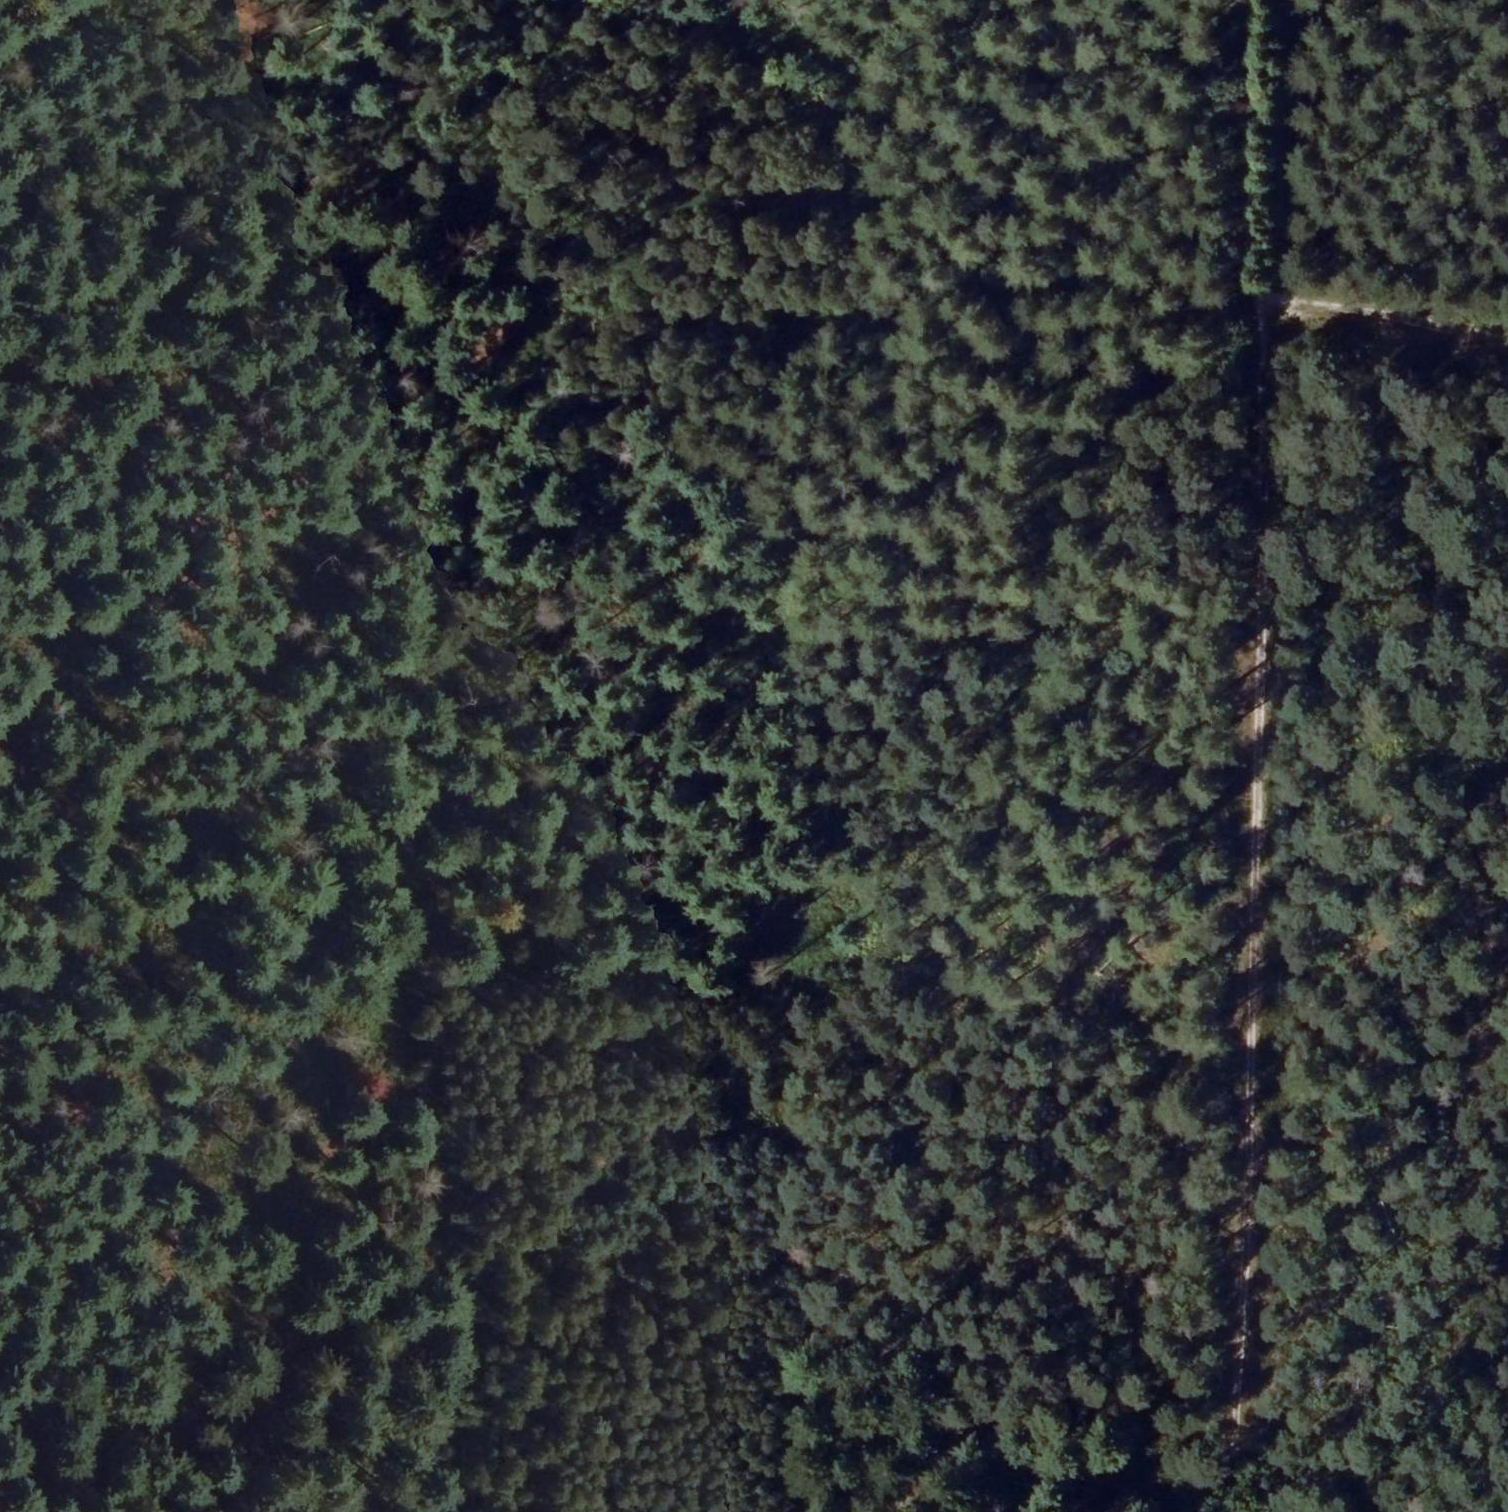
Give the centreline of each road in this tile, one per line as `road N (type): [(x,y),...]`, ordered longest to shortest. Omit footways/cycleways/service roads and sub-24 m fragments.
road 1 (track): [(1250,0),(1260,292),(1233,1511)]
road 2 (track): [(1507,356),(1260,292)]

